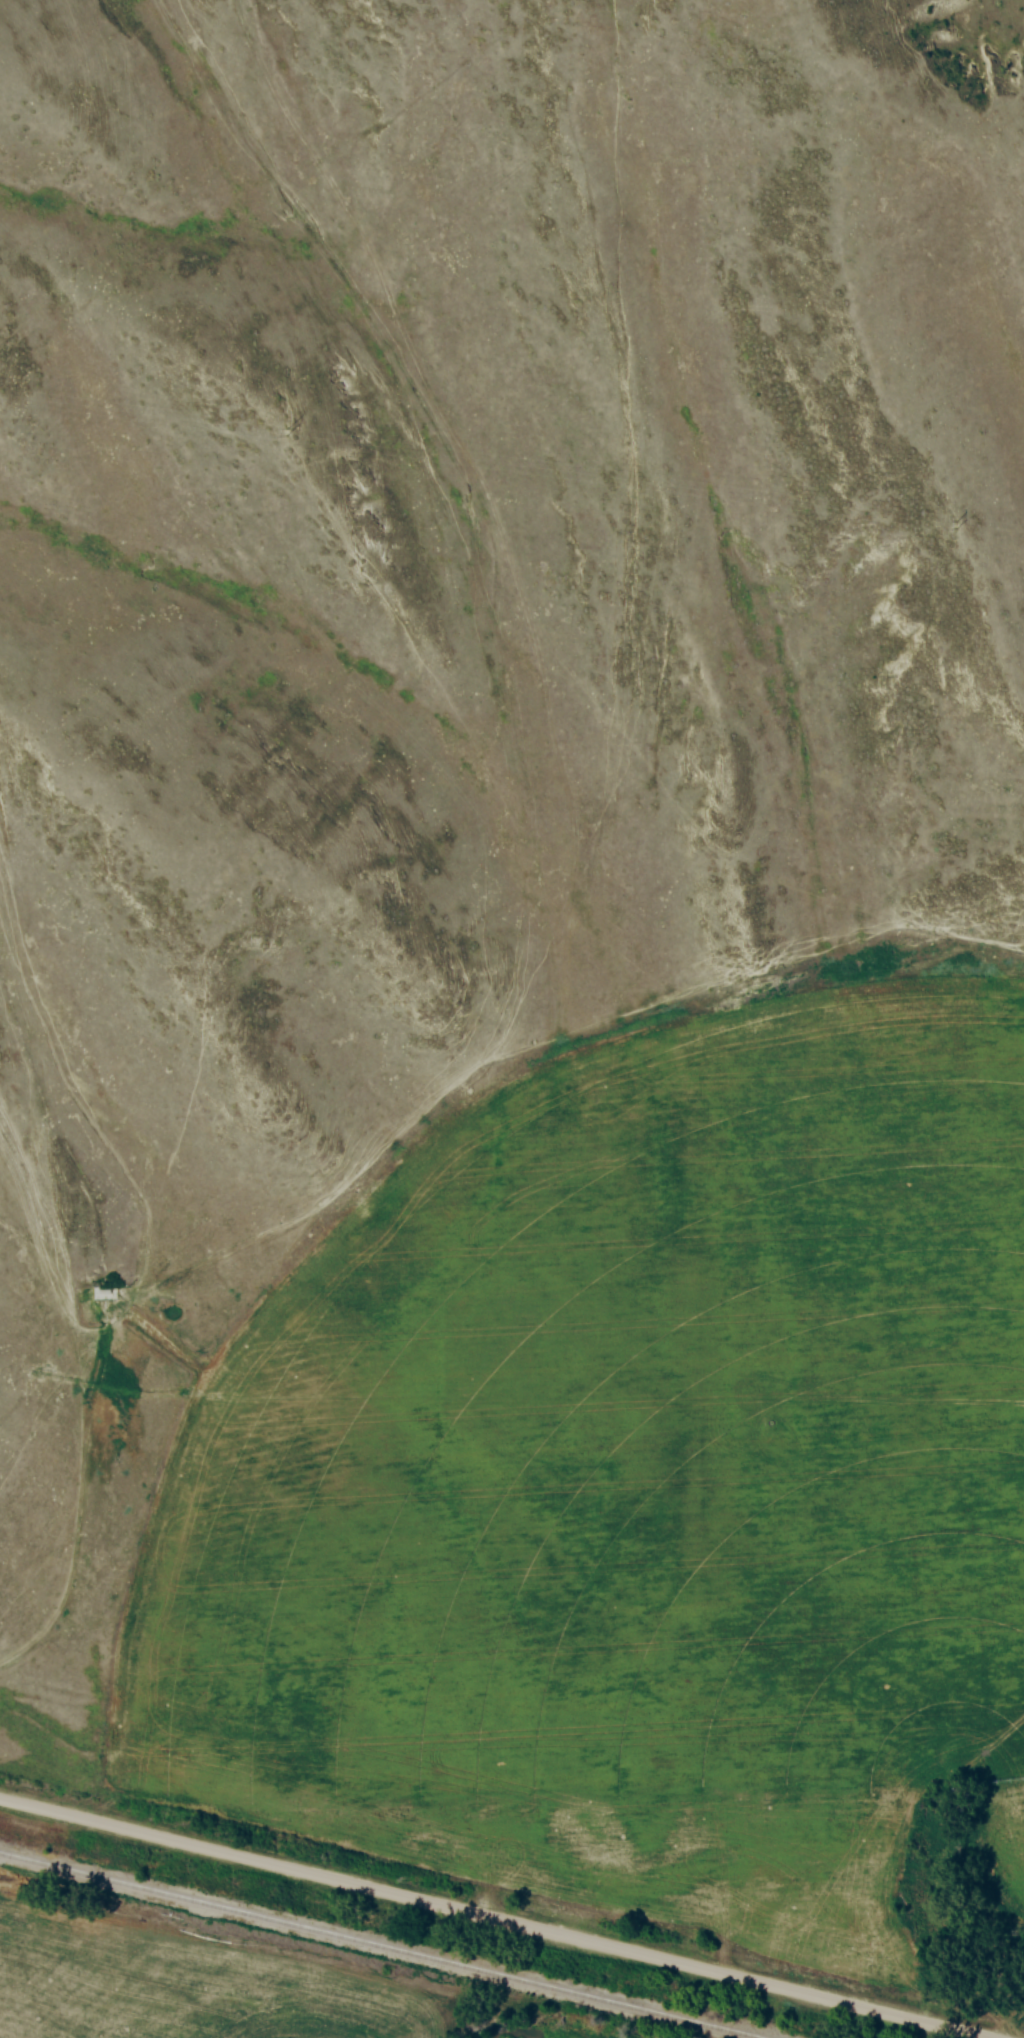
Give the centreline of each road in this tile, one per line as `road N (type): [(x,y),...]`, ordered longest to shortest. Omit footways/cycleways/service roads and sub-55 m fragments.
road 1 (residential): [(0,1800),(988,2037)]

